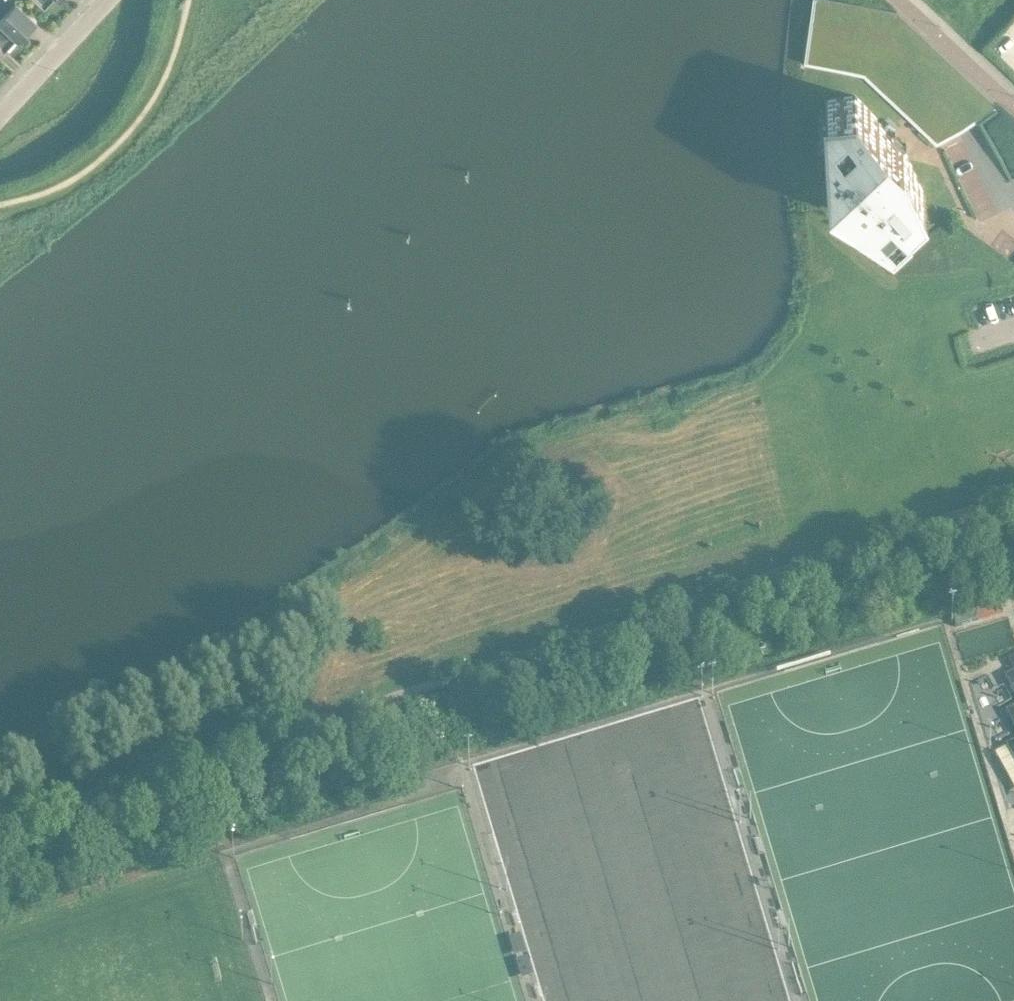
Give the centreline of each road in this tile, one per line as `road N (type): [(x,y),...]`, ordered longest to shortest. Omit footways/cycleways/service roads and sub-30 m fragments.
road 1 (residential): [(0,105),(95,0)]

